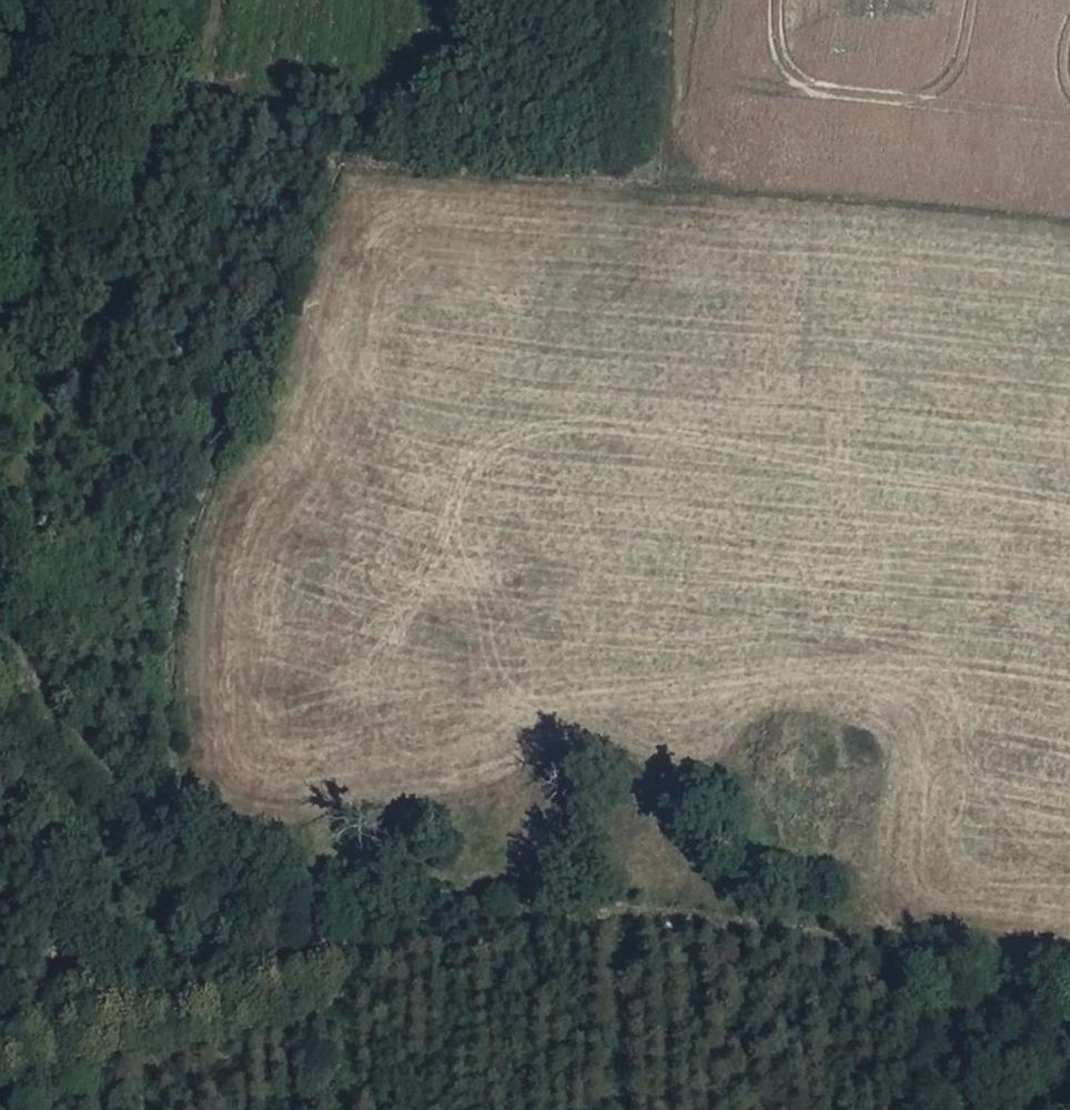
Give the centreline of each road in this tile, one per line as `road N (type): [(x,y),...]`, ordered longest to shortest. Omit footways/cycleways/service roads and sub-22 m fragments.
road 1 (track): [(876,1109),(867,979),(841,948),(616,912),(424,925),(348,957),(294,1001),(234,1030),(36,1051),(0,1063)]
road 2 (track): [(0,544),(197,83),(219,0)]
road 3 (track): [(387,937),(292,923),(200,869),(125,798),(0,654)]

